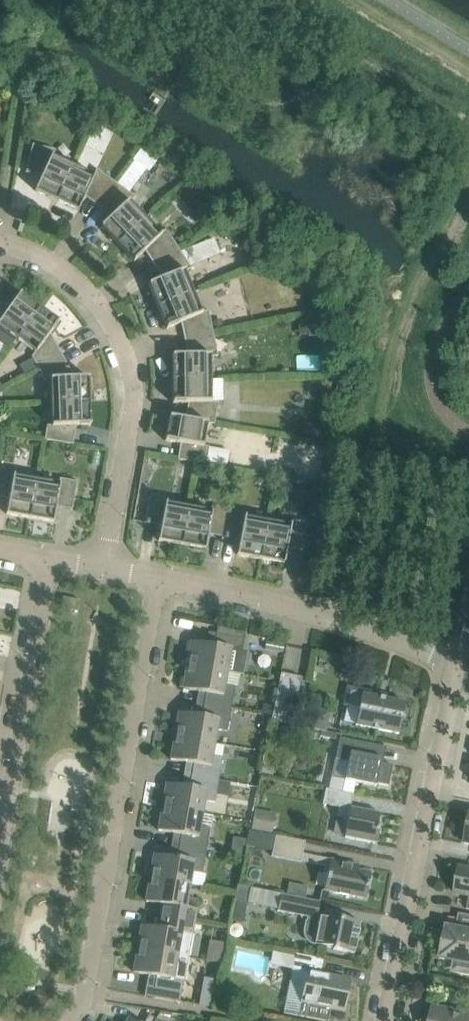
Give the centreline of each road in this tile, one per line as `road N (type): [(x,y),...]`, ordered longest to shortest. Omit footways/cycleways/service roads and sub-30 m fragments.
road 1 (residential): [(73,1020),(87,992),(158,577)]
road 2 (residential): [(105,567),(130,429),(122,346),(72,278),(0,245)]
road 3 (residential): [(385,1020),(457,661)]
road 4 (unclassified): [(457,661),(274,600),(158,577)]
road 5 (residential): [(48,557),(0,833)]

